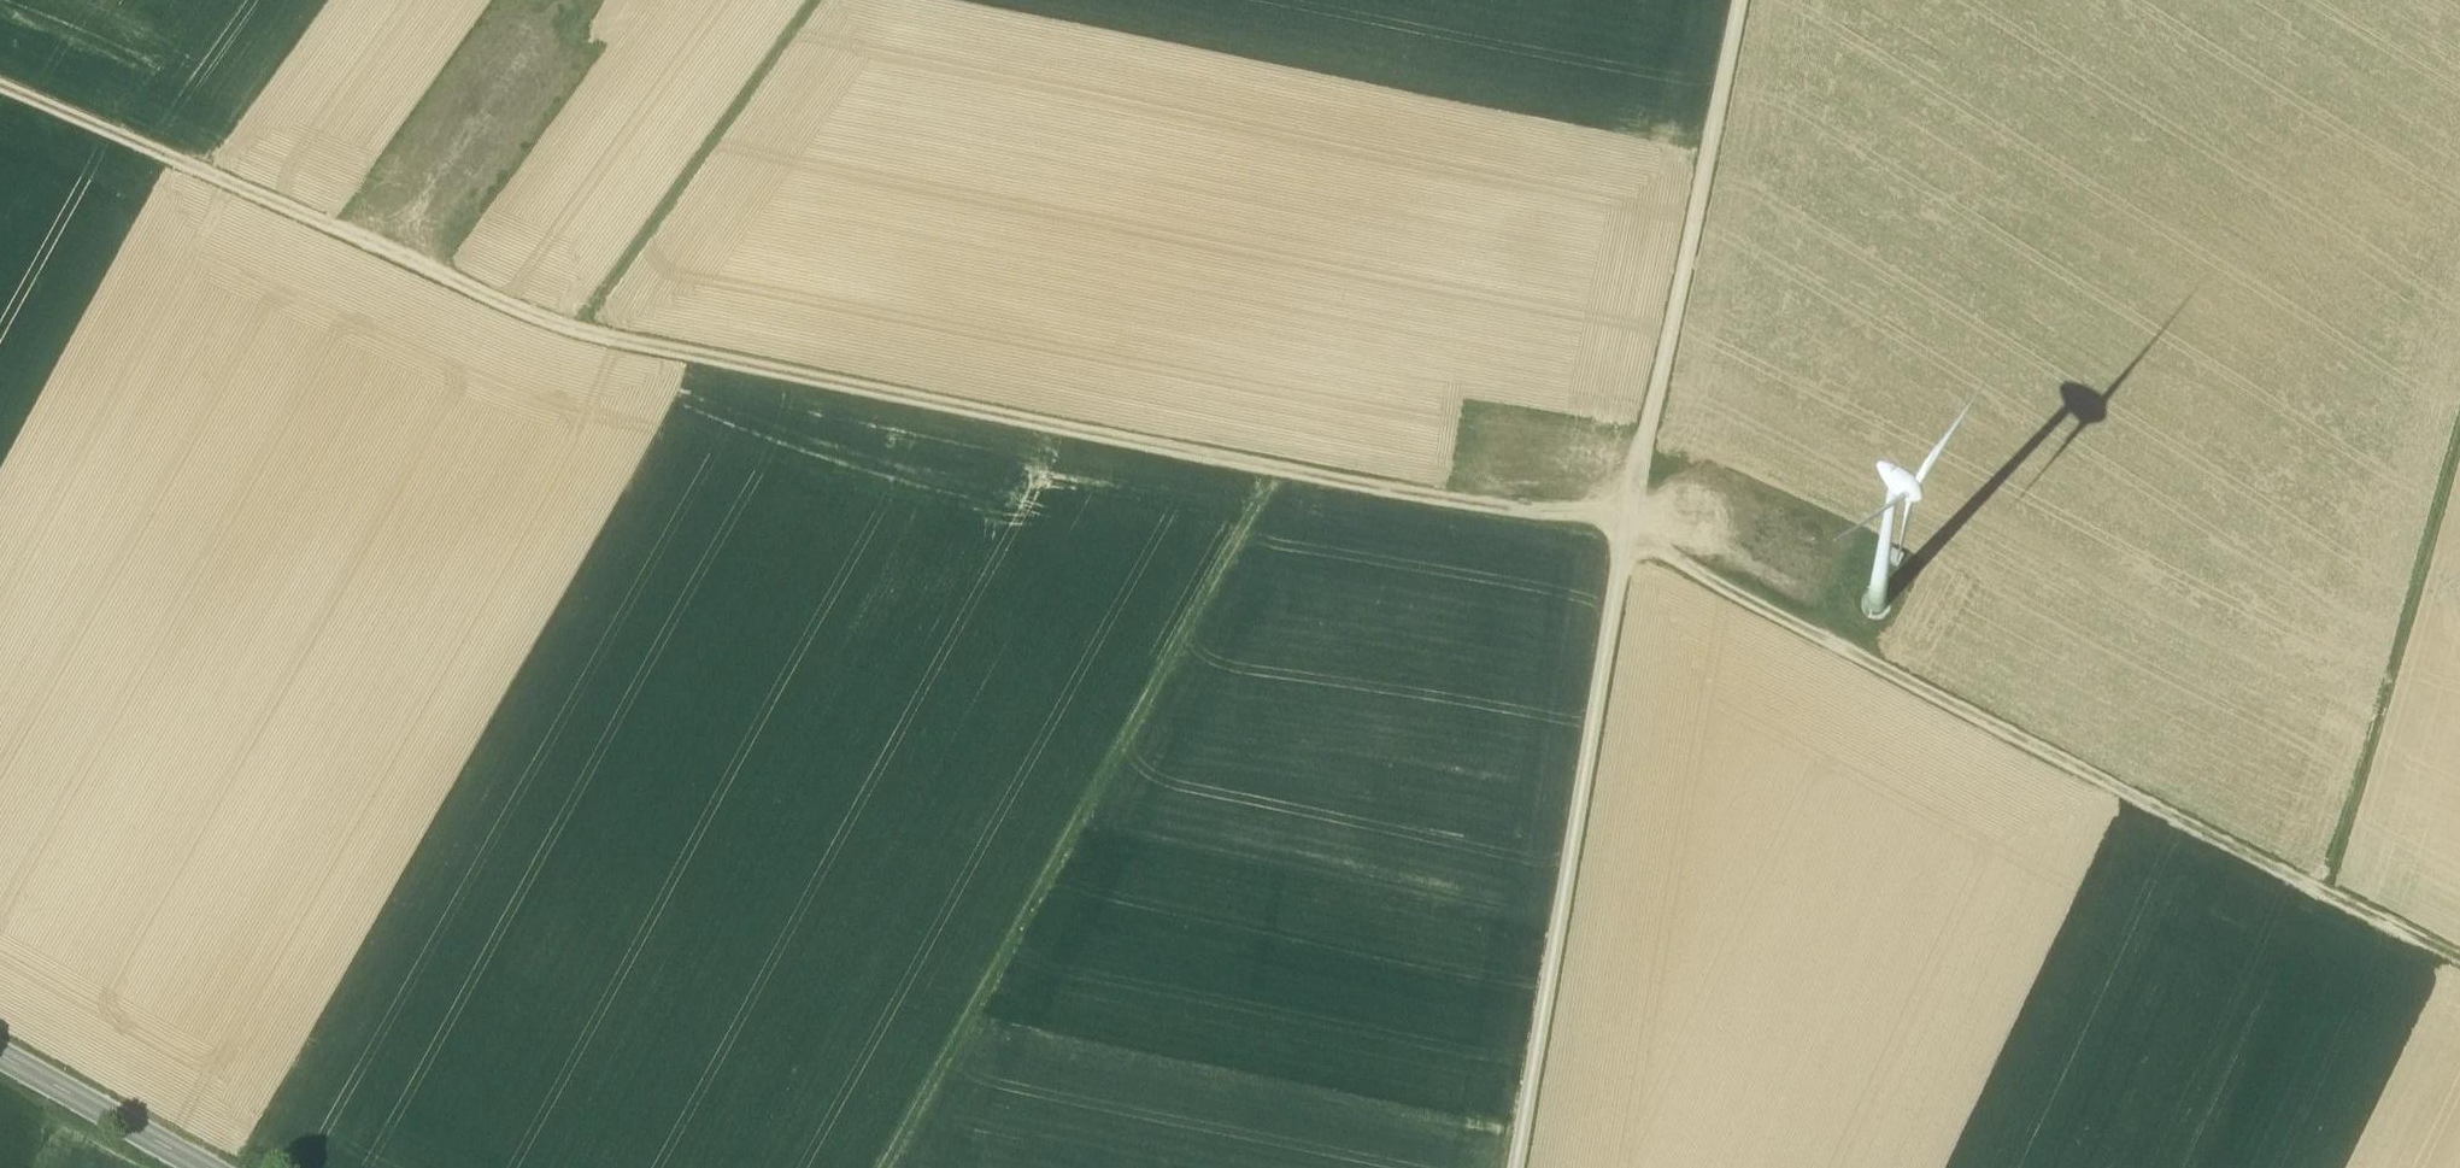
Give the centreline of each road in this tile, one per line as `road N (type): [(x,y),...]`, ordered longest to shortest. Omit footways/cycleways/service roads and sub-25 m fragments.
road 1 (track): [(1736,0),(1625,531),(1519,1167)]
road 2 (track): [(1625,531),(2039,756),(2459,965)]
road 3 (track): [(1296,471),(909,1167)]
road 4 (track): [(846,0),(610,339)]
road 5 (secondary): [(191,1167),(0,1063)]

